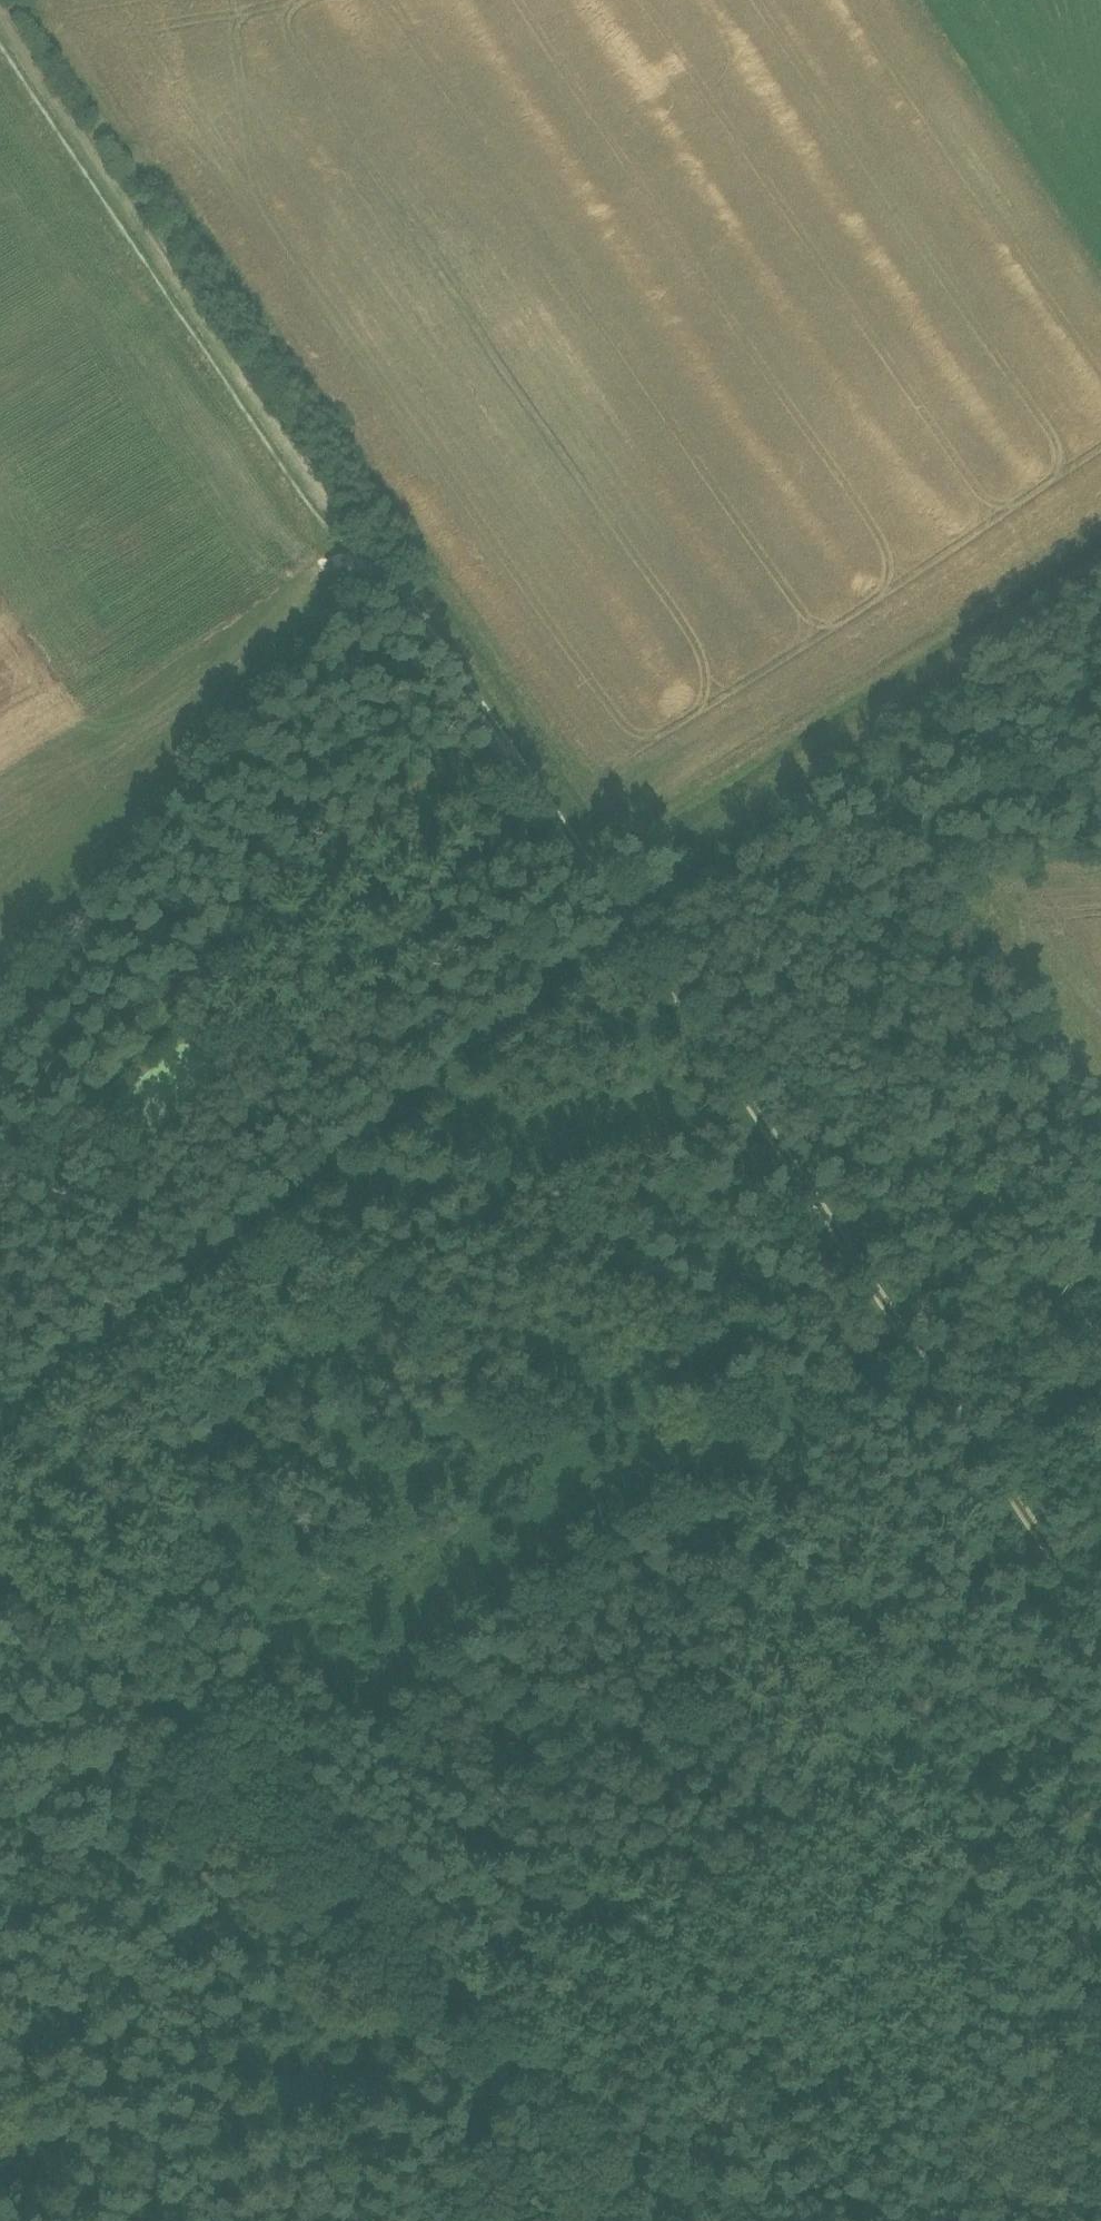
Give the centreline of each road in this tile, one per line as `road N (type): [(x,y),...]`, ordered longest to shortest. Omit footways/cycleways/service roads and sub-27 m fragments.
road 1 (track): [(1100,1658),(486,745),(348,574)]
road 2 (track): [(486,745),(378,818),(93,1045),(0,1150)]

